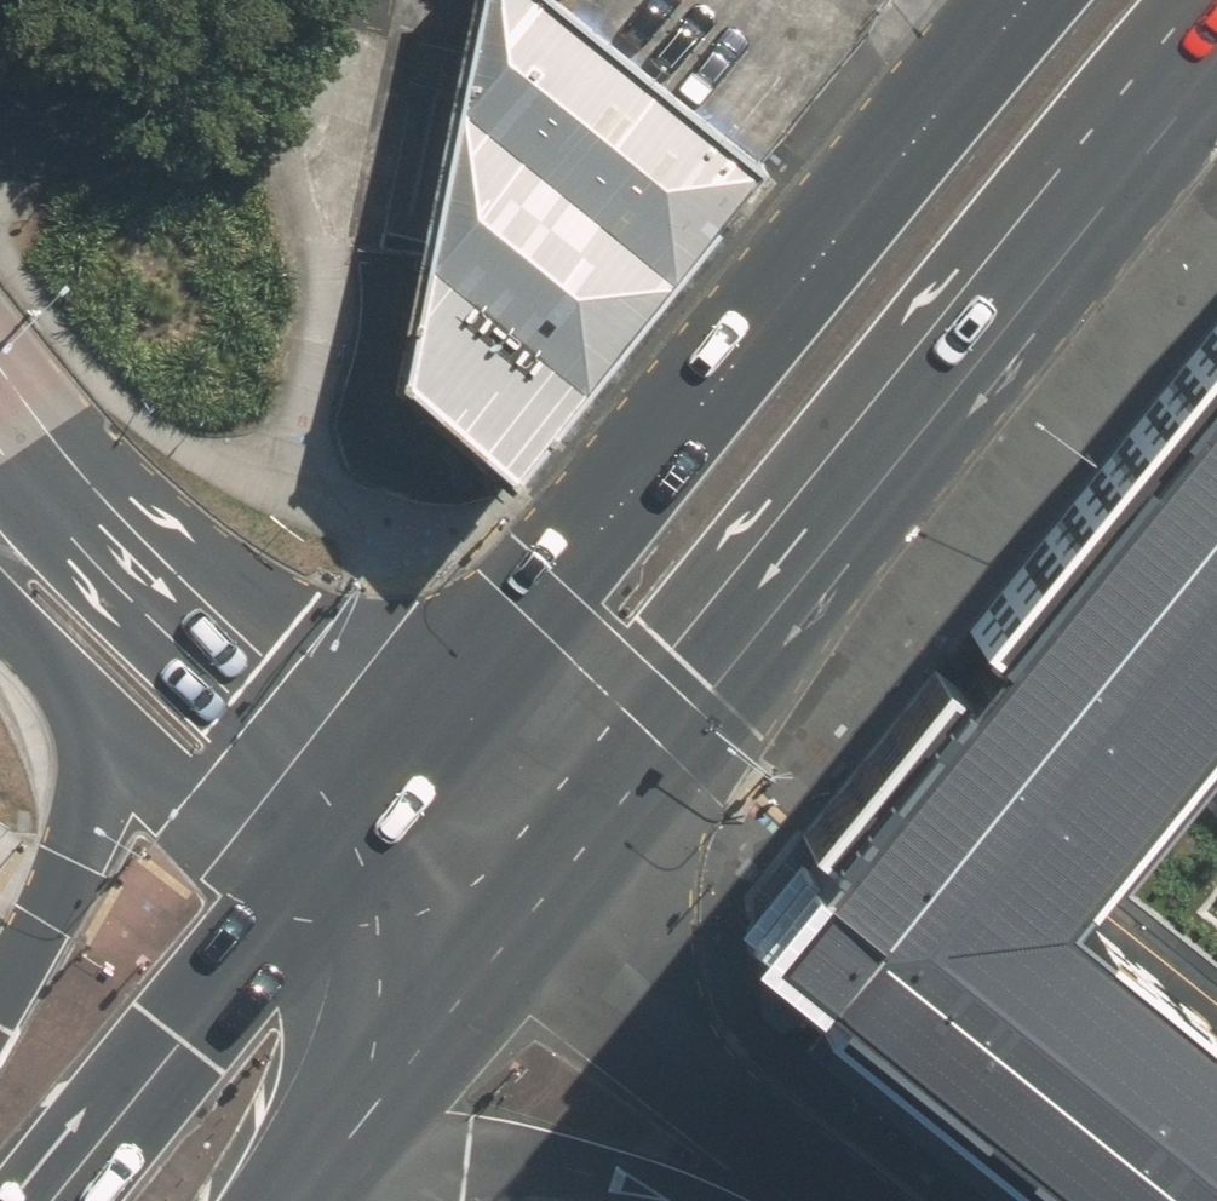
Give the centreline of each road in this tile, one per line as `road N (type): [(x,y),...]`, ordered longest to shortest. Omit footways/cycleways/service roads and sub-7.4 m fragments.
road 1 (trunk): [(1216,52),(522,913)]
road 2 (trunk): [(380,784),(1019,0)]
road 3 (secondary): [(0,436),(380,784)]
road 4 (residential): [(522,913),(798,1200)]
road 5 (motorway): [(49,1200),(298,892)]
road 6 (residential): [(0,149),(85,156),(161,145),(230,113),(273,70),(302,0)]
road 7 (trunk): [(663,1200),(535,1164),(407,1169),(328,1200)]
road 8 (motorway): [(0,1008),(47,936),(89,834),(105,694)]
road 9 (secondary): [(298,892),(105,694)]
road 10 (trunk): [(438,1020),(297,1200)]
road 11 (secondary): [(380,784),(522,913)]
road 12 (secondary): [(438,1020),(298,892)]
road 13 (secondary): [(105,694),(0,578)]
road 14 (trunk): [(522,913),(438,1020)]
road 15 (trunk): [(298,892),(380,784)]

